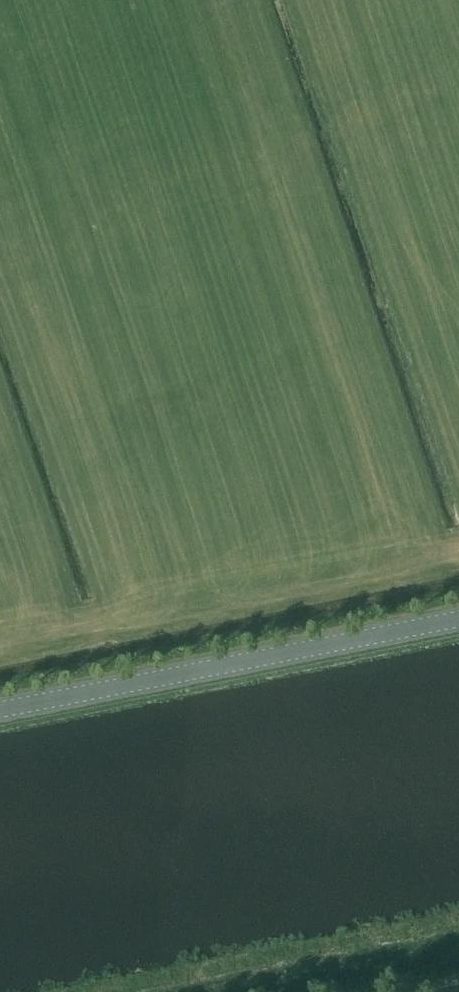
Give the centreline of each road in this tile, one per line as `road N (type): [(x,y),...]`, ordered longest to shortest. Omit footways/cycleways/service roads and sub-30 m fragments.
road 1 (tertiary): [(0,710),(458,620)]

